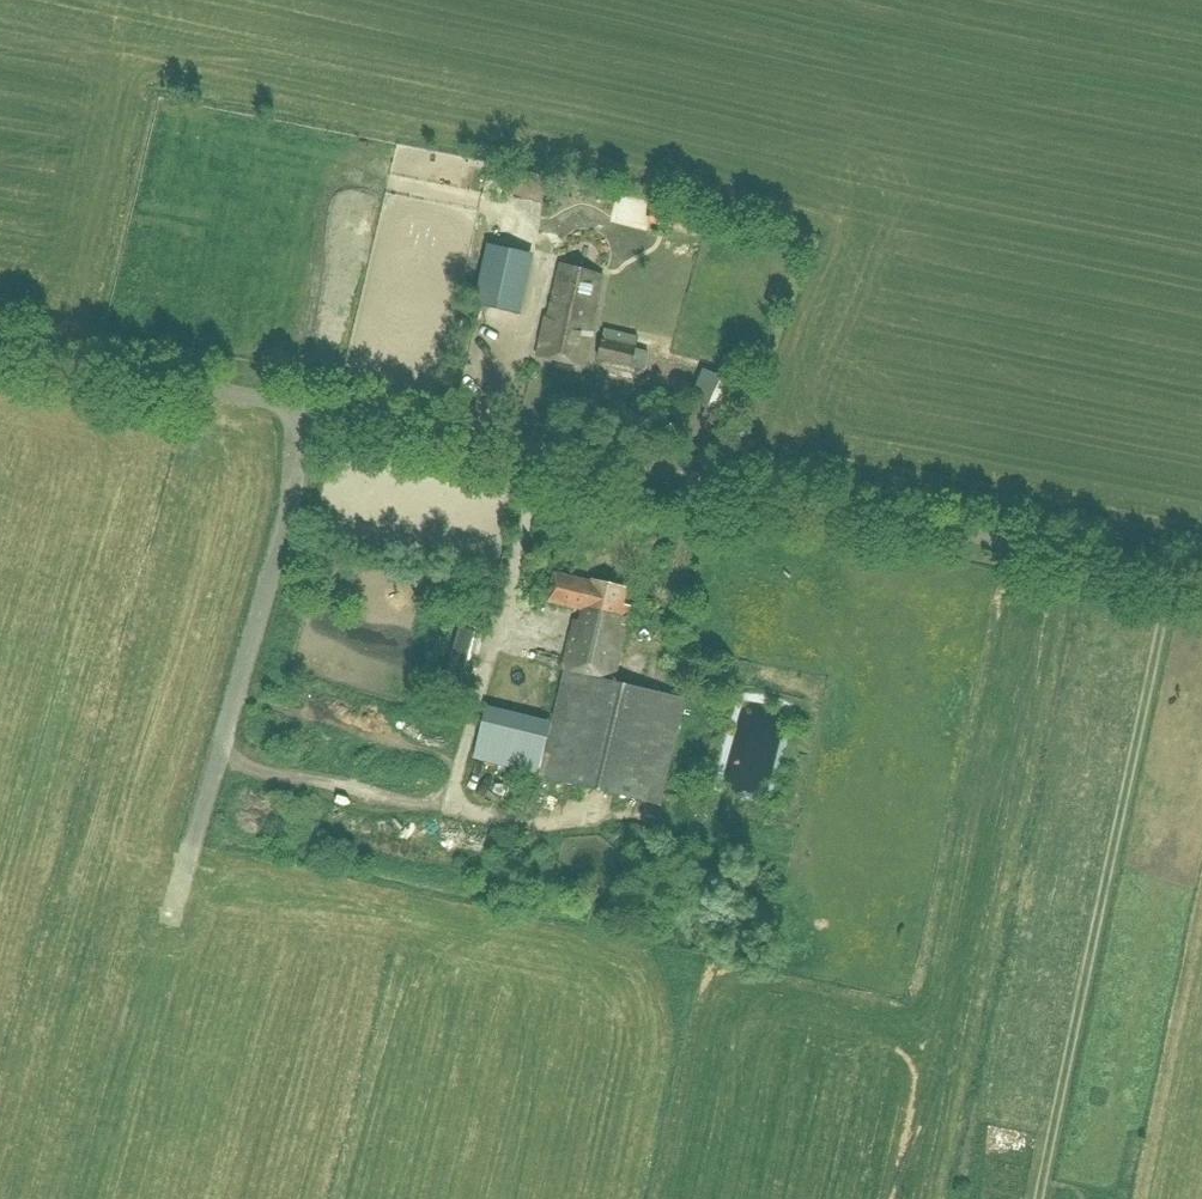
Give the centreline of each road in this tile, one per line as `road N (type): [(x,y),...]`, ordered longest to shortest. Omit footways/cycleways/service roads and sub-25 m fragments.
road 1 (unclassified): [(1164,572),(314,409)]
road 2 (unclassified): [(86,1198),(314,409)]
road 3 (unclassified): [(1040,1198),(1164,572)]
road 4 (unclassified): [(314,409),(0,349)]

